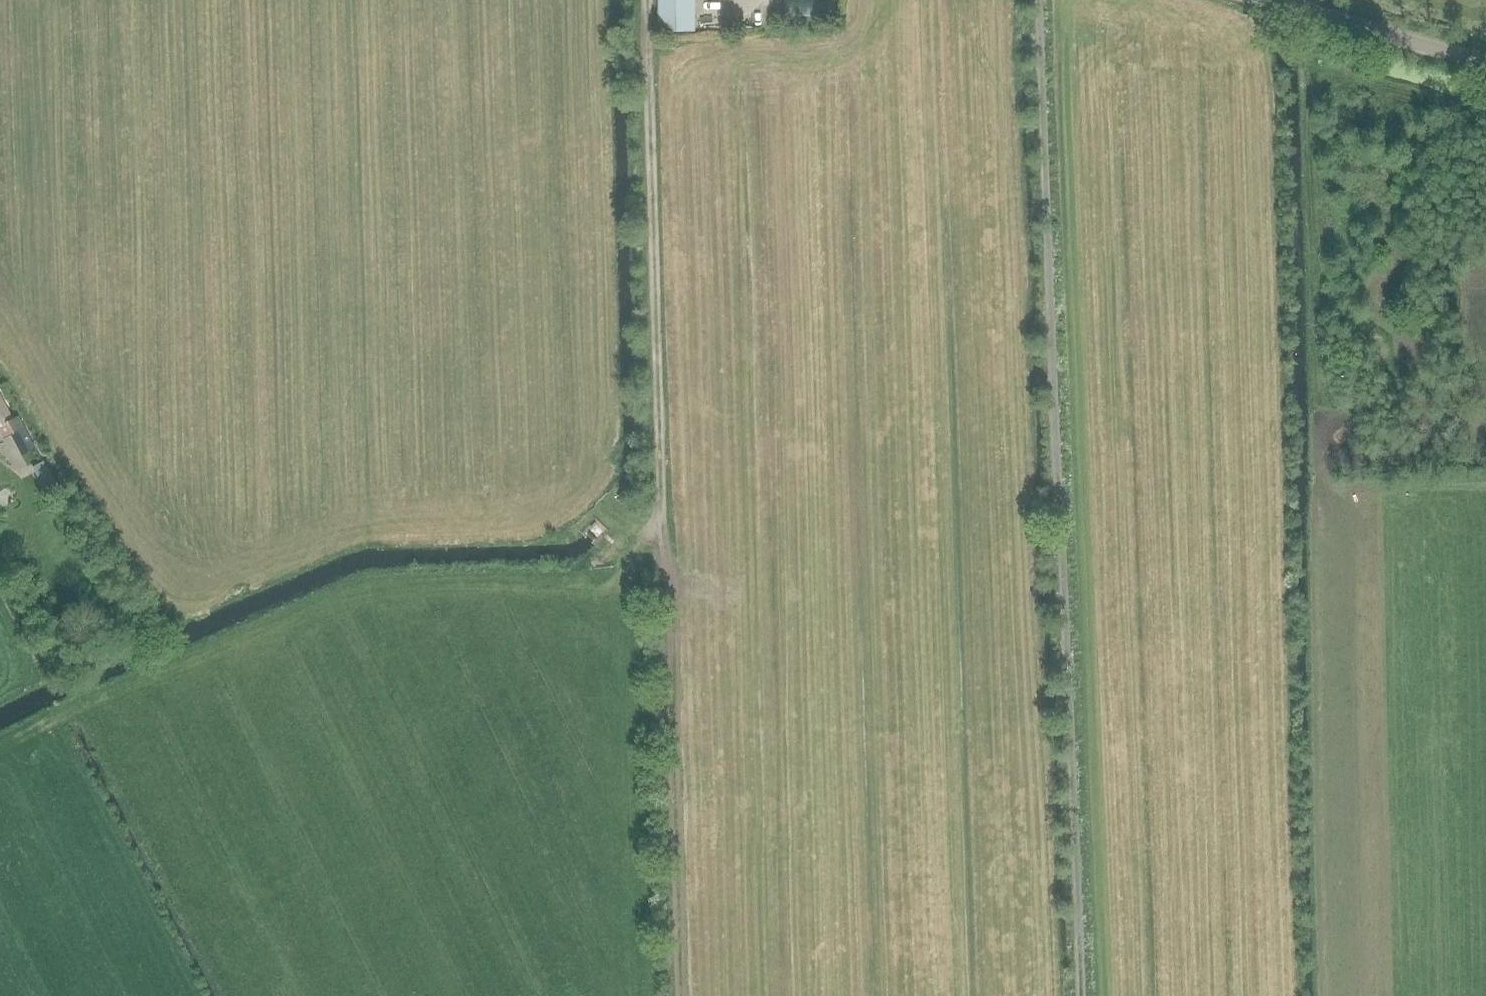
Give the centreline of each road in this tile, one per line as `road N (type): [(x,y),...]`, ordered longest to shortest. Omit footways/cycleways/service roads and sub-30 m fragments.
road 1 (tertiary): [(1485,63),(1272,0)]

